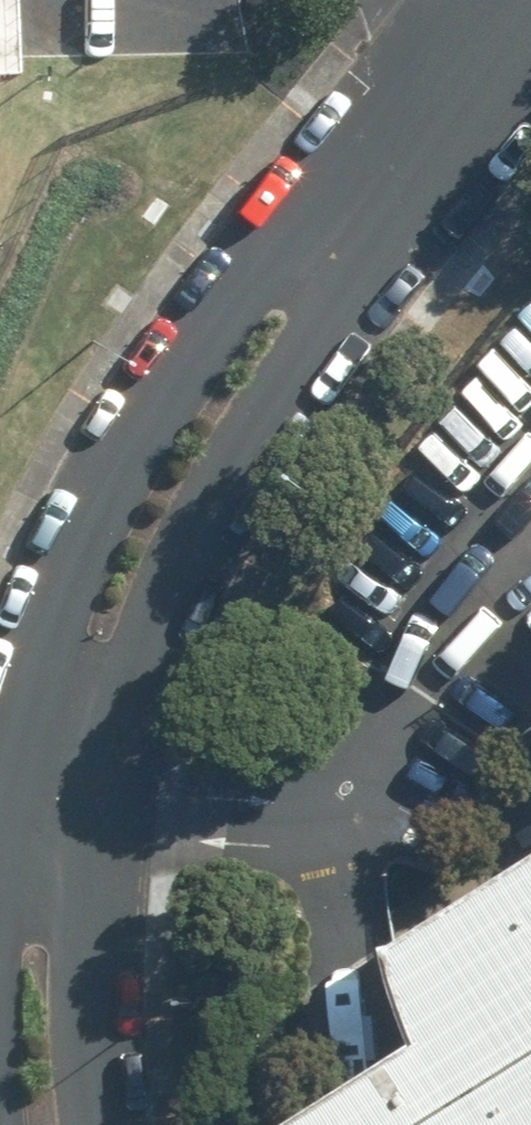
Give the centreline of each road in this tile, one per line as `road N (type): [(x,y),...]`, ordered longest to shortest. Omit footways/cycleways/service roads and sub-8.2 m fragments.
road 1 (unclassified): [(12,1124),(2,964),(27,801),(60,679),(169,435),(241,322),(348,227)]
road 2 (unclassified): [(348,227),(264,418),(164,588),(88,802),(60,950),(88,1124)]
road 3 (unclassified): [(348,227),(524,0)]

